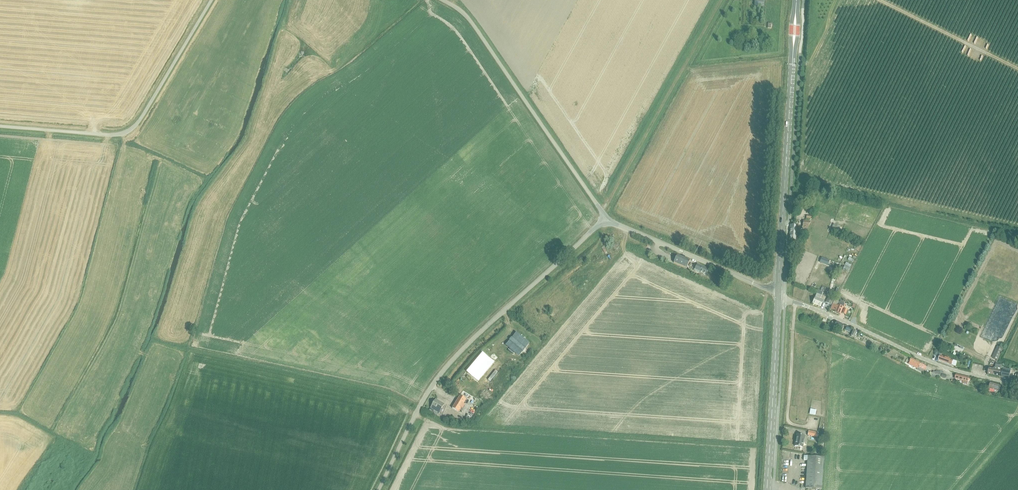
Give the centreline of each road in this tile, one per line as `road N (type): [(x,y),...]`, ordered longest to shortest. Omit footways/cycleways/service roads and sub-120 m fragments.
road 1 (unclassified): [(378,489),(437,378),(605,216)]
road 2 (secondary): [(779,293),(796,0)]
road 3 (unclassified): [(0,126),(126,132),(211,0)]
road 4 (unclassified): [(605,216),(468,19),(444,0)]
road 5 (unclassified): [(1017,384),(924,359),(779,293)]
road 6 (track): [(721,0),(603,213)]
road 7 (secondary): [(766,489),(779,293)]
road 8 (unclassified): [(779,293),(605,216)]

